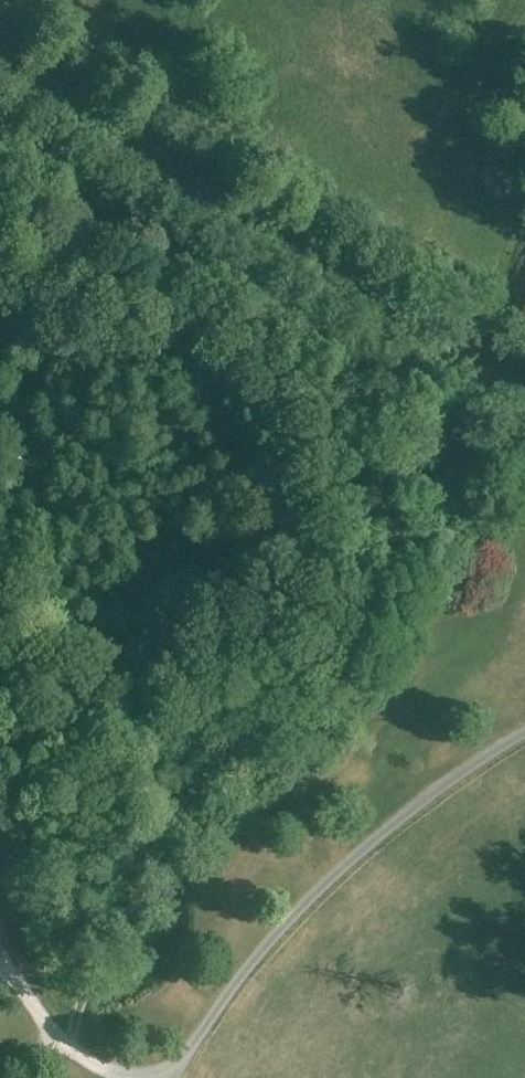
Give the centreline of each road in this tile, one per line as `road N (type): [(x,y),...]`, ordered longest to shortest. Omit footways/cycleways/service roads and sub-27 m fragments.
road 1 (track): [(144,752),(131,849),(134,903),(119,949),(84,999),(68,1051)]
road 2 (track): [(524,144),(452,187),(384,299)]

